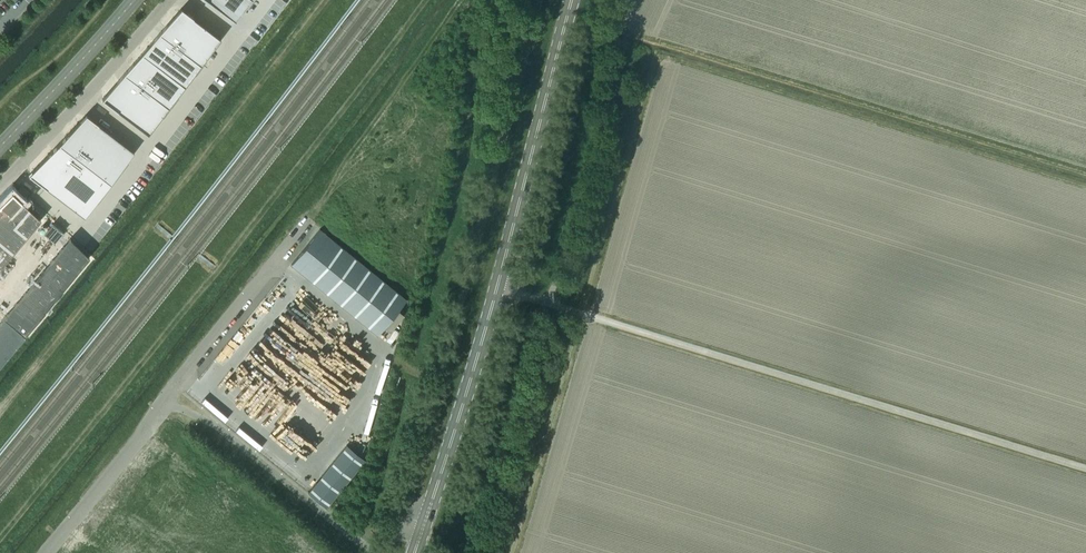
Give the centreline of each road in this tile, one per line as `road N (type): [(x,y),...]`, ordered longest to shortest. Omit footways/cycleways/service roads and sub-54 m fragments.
road 1 (track): [(1085,468),(497,288)]
road 2 (primary): [(424,524),(497,288),(571,0)]
road 3 (residential): [(46,552),(307,224)]
road 4 (unclassified): [(0,186),(169,0)]
road 5 (tertiary): [(133,0),(0,143)]

